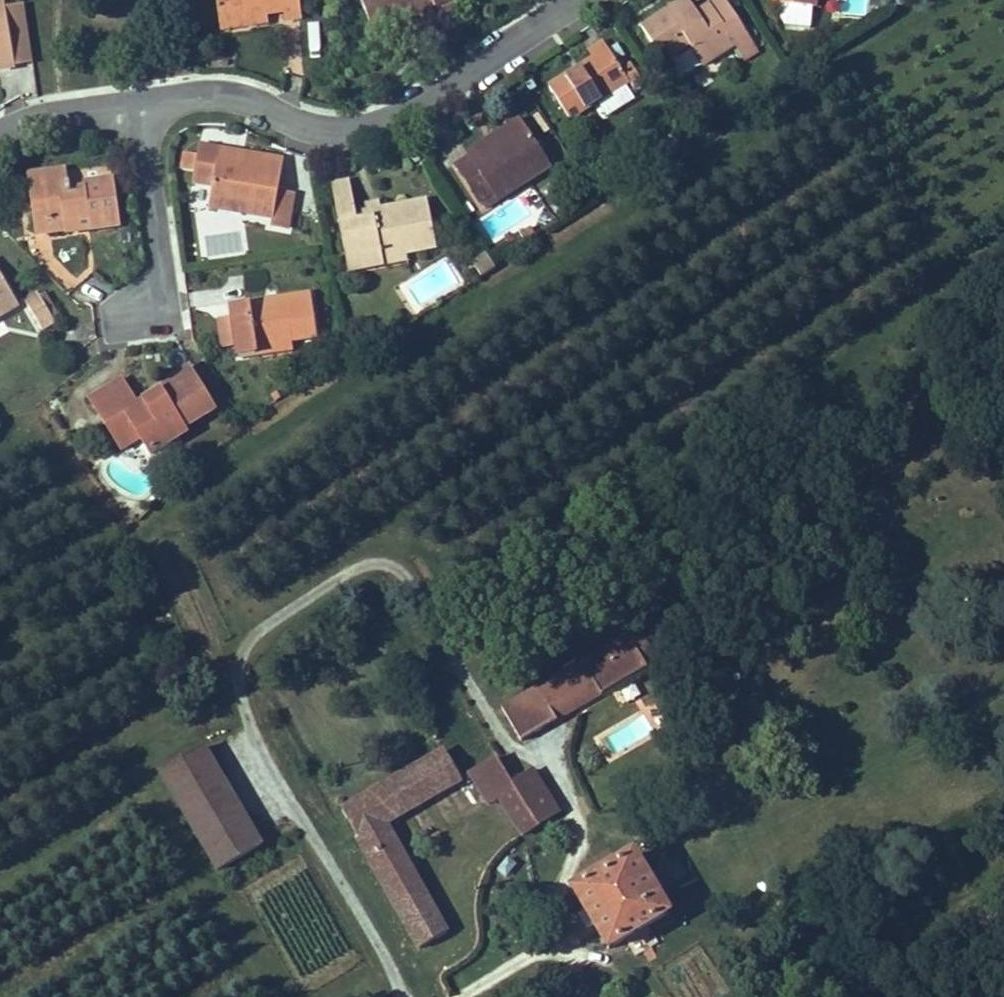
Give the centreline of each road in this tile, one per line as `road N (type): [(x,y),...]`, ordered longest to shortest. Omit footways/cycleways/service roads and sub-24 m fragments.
road 1 (residential): [(400,996),(400,983),(234,695),(235,647),(278,603),(360,558),(389,561),(411,583),(514,753),(541,759),(583,838),(554,902),(517,950)]
road 2 (residential): [(130,99),(226,93),(314,125),(361,127),(587,0)]
road 3 (residential): [(130,99),(167,294),(129,312)]
road 4 (residential): [(0,125),(48,107),(130,99)]

